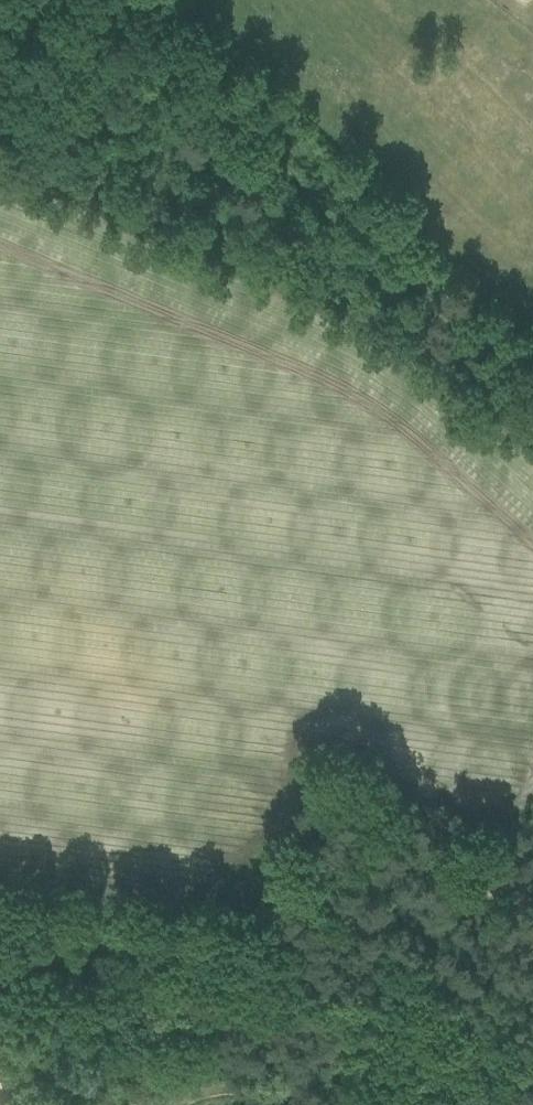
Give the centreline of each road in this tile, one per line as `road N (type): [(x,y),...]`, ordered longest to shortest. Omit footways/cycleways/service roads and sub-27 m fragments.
road 1 (track): [(532,403),(236,123),(125,0)]

